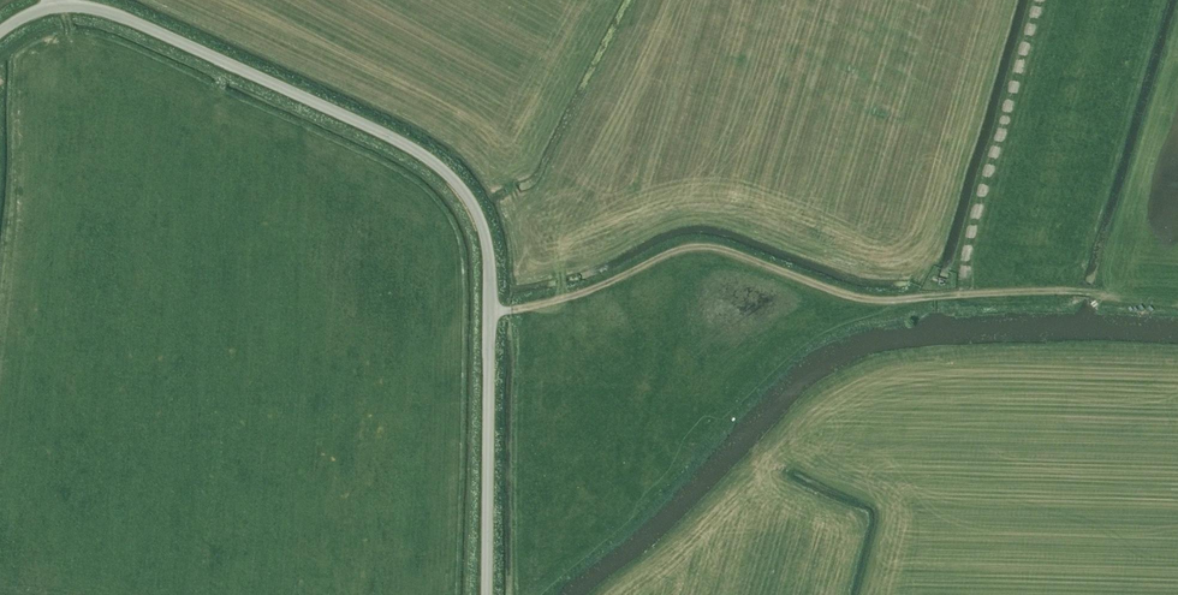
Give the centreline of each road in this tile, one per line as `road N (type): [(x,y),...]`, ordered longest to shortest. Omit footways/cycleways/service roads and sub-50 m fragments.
road 1 (tertiary): [(485,594),(488,260),(474,209),(449,177),(406,145),(115,15),(55,7),(0,33)]

